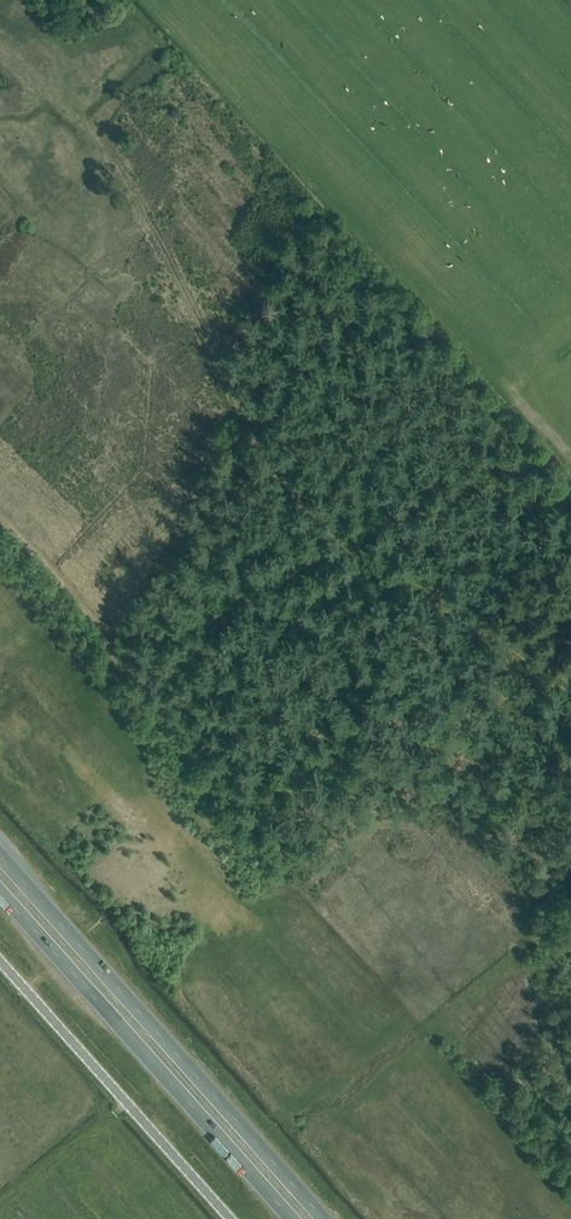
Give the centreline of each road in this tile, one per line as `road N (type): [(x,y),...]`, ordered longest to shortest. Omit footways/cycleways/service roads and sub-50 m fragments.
road 1 (track): [(0,518),(98,615),(127,629),(182,634),(361,554),(570,681)]
road 2 (track): [(0,55),(121,176),(266,466),(316,521),(361,554)]
road 3 (trunk): [(324,1218),(0,856)]
road 4 (trunk): [(0,893),(291,1218)]
road 5 (unclassified): [(229,1218),(0,963)]

